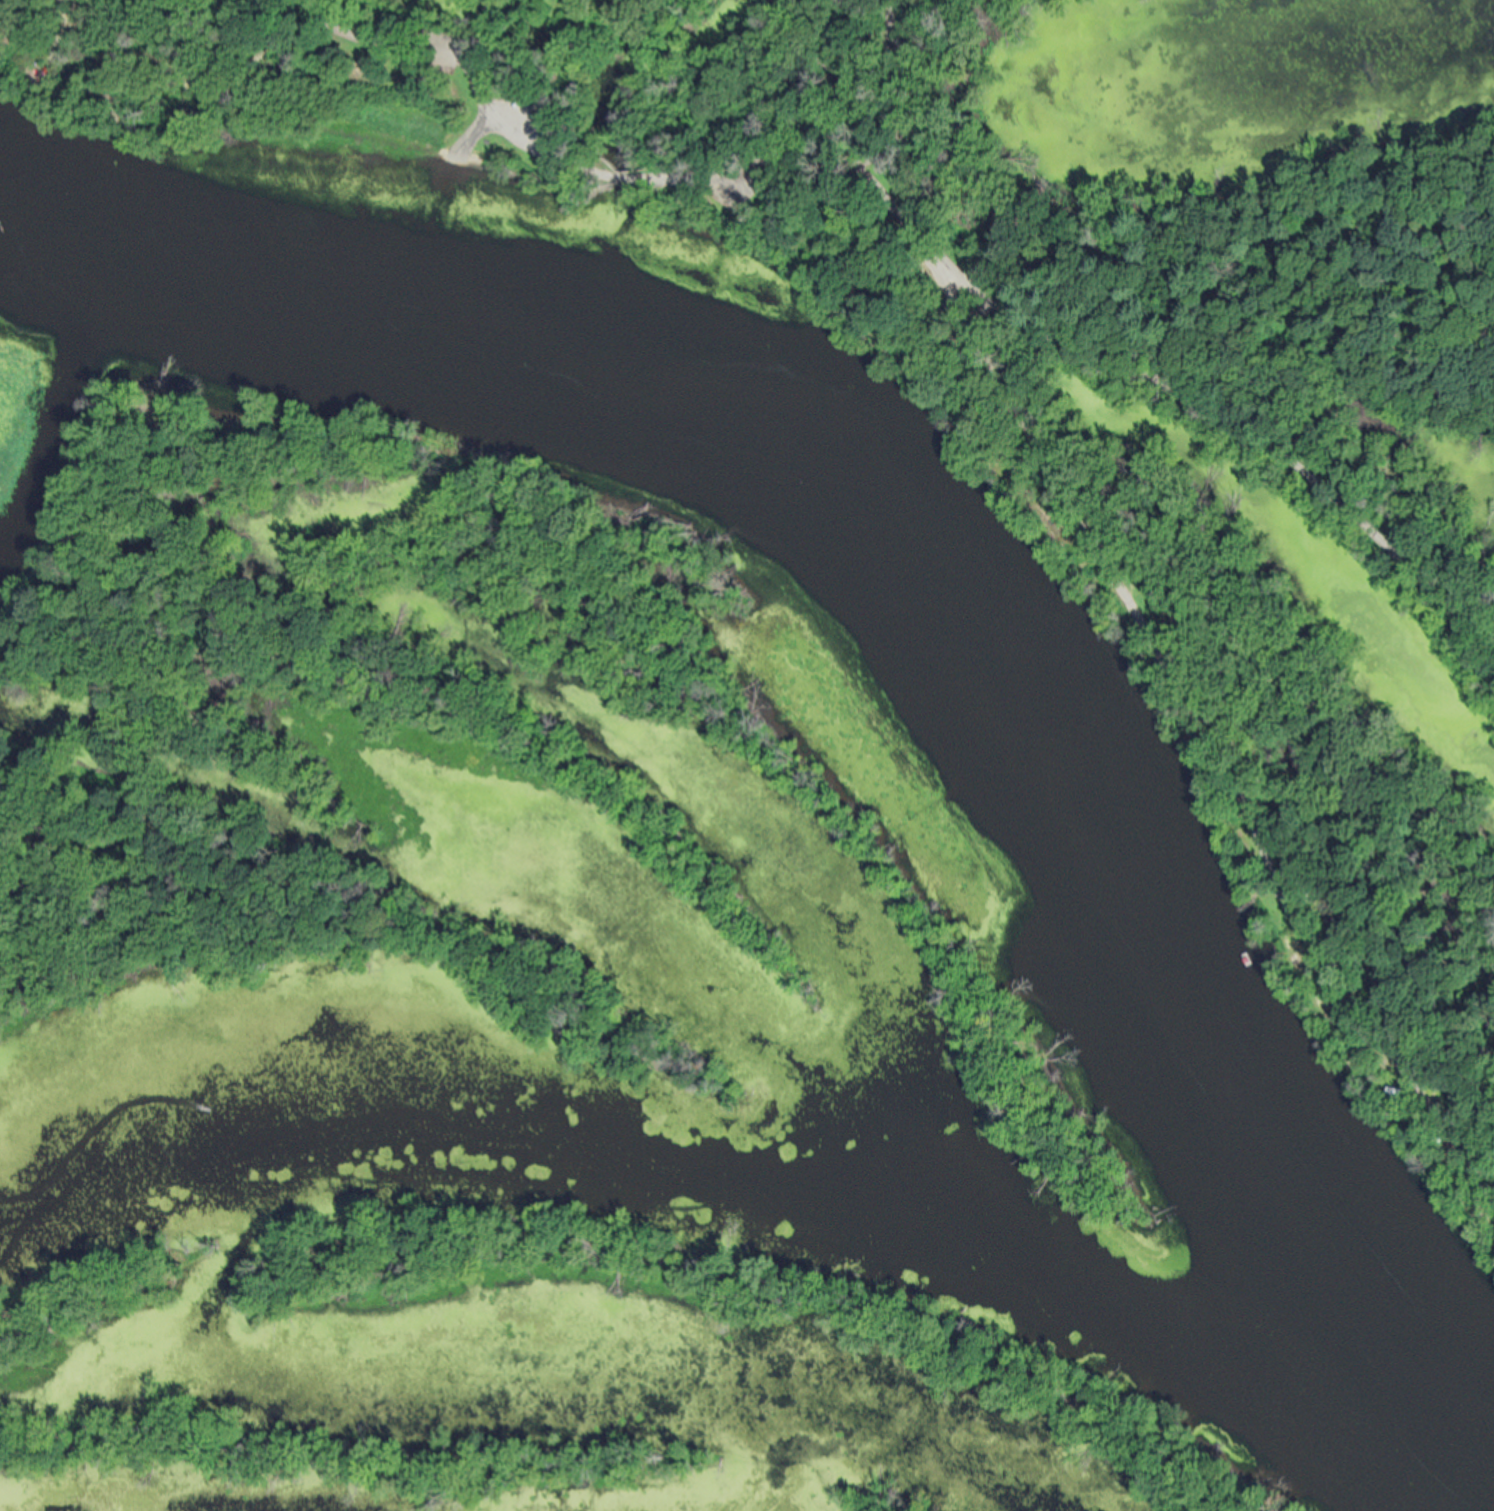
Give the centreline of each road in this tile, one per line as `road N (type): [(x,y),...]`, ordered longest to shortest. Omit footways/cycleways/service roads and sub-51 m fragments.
road 1 (residential): [(1493,673),(1404,559),(1330,487),(1265,439),(948,278),(993,374),(1187,710),(1241,784),(1272,876),(1306,939),(1493,1175)]
road 2 (residential): [(948,278),(919,228),(887,91),(893,0)]

